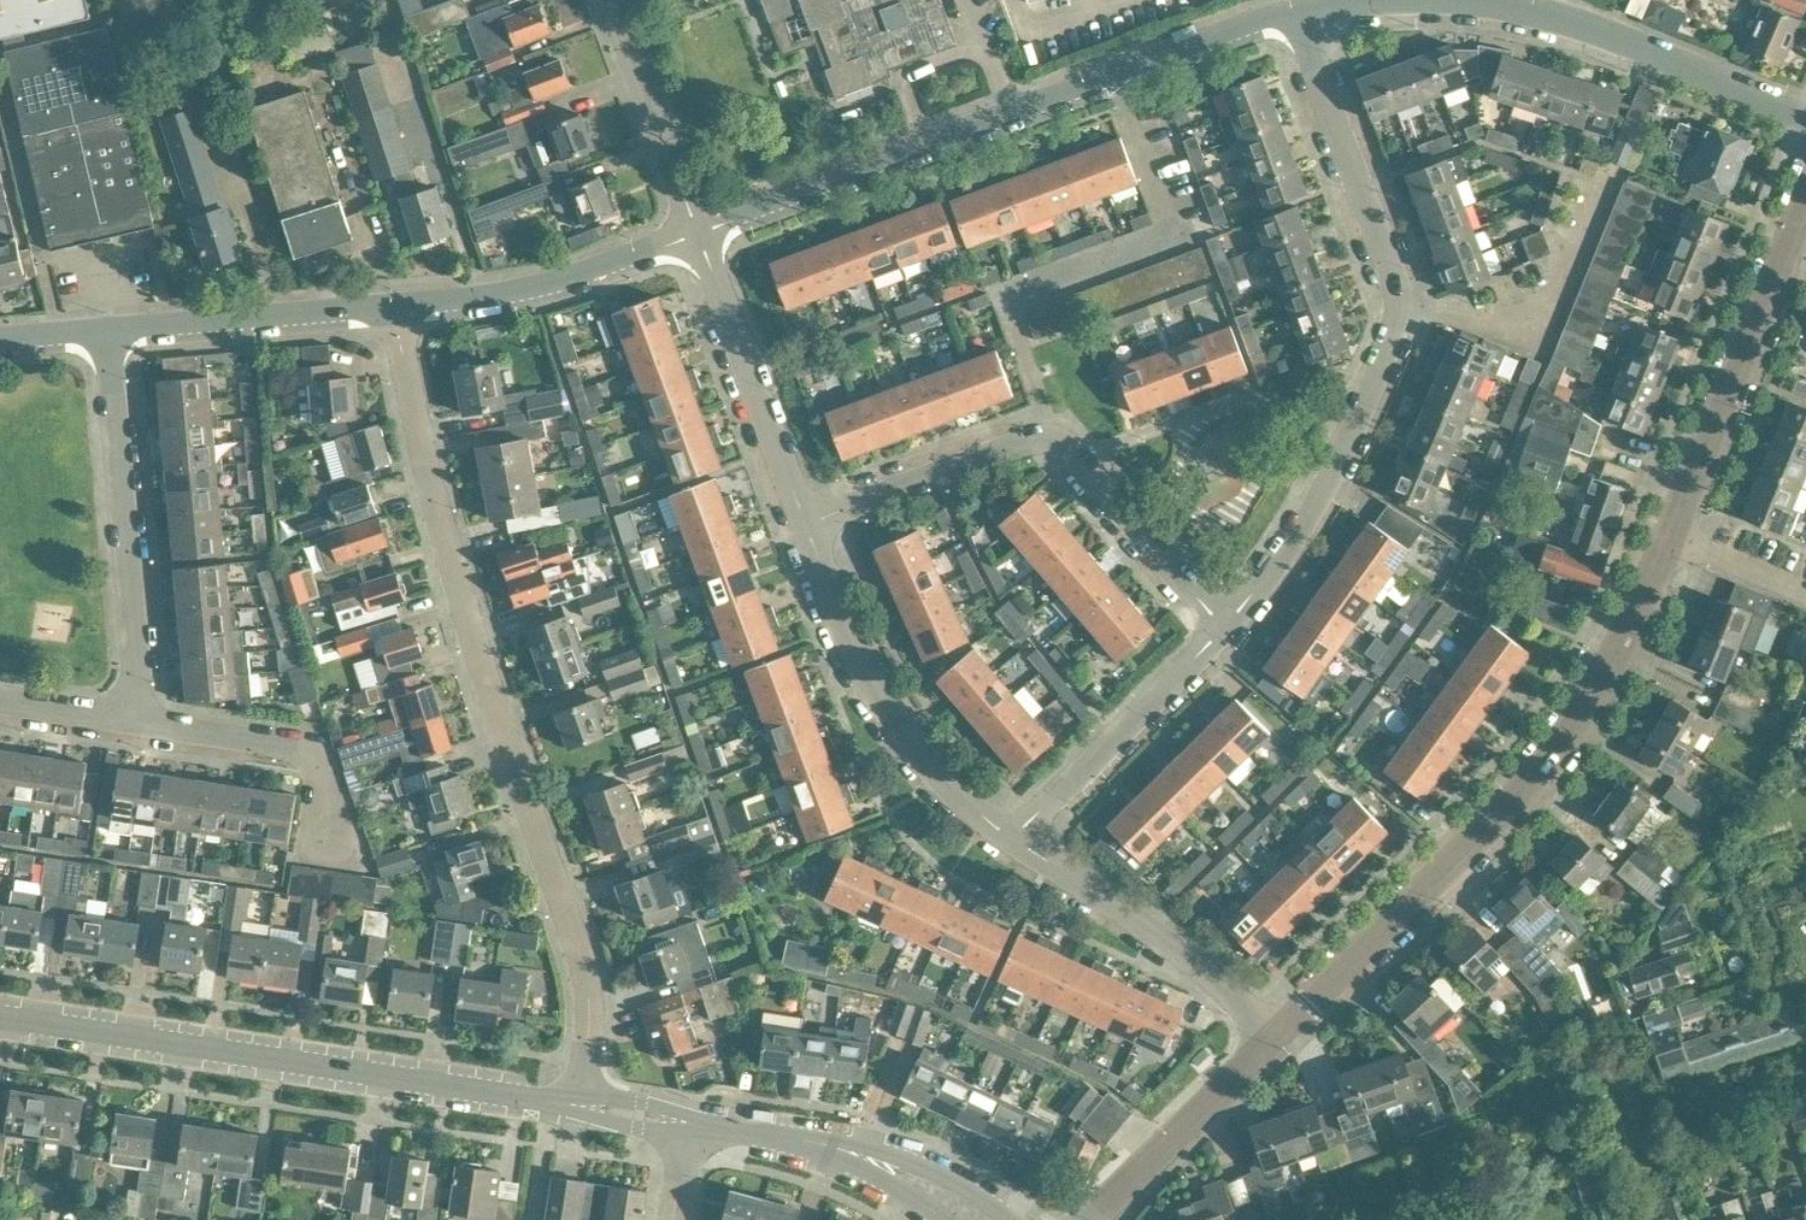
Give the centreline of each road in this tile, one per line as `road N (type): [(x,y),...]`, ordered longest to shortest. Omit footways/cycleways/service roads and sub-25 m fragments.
road 1 (residential): [(578,1103),(589,1039),(586,970),(443,562),(394,302)]
road 2 (residential): [(1226,626),(1285,543),(1363,398),(1387,322),(1391,281),(1290,8)]
road 3 (residential): [(1275,1040),(1453,860),(1579,717),(1666,533)]
road 4 (residential): [(1290,8),(699,232)]
road 5 (tertiary): [(578,1103),(0,1016)]
road 6 (residential): [(1226,626),(1052,439),(1025,439),(805,523)]
road 7 (residential): [(151,741),(104,328)]
road 8 (residential): [(1011,838),(968,807),(905,739),(844,628),(805,523)]
road 9 (residential): [(1666,533),(1805,192)]
road 10 (residential): [(1805,116),(1579,23),(1483,0)]
road 11 (tertiary): [(1009,1219),(947,1178),(891,1154),(695,1121)]
road 12 (residential): [(1275,1040),(1147,927),(1011,838)]
road 13 (residential): [(394,302),(536,286),(699,232)]
road 14 (residential): [(805,523),(699,232)]
road 15 (residential): [(1011,838),(1226,626)]
road 16 (residential): [(104,328),(394,302)]
road 17 (tertiary): [(695,1121),(855,1167),(944,1219)]
road 18 (residential): [(344,862),(333,812),(298,764),(151,741)]
road 19 (residential): [(1091,1219),(1275,1040)]
road 20 (residential): [(699,232),(612,0)]
road 21 (residential): [(151,741),(0,721)]
road 22 (residential): [(1666,533),(1805,594)]

